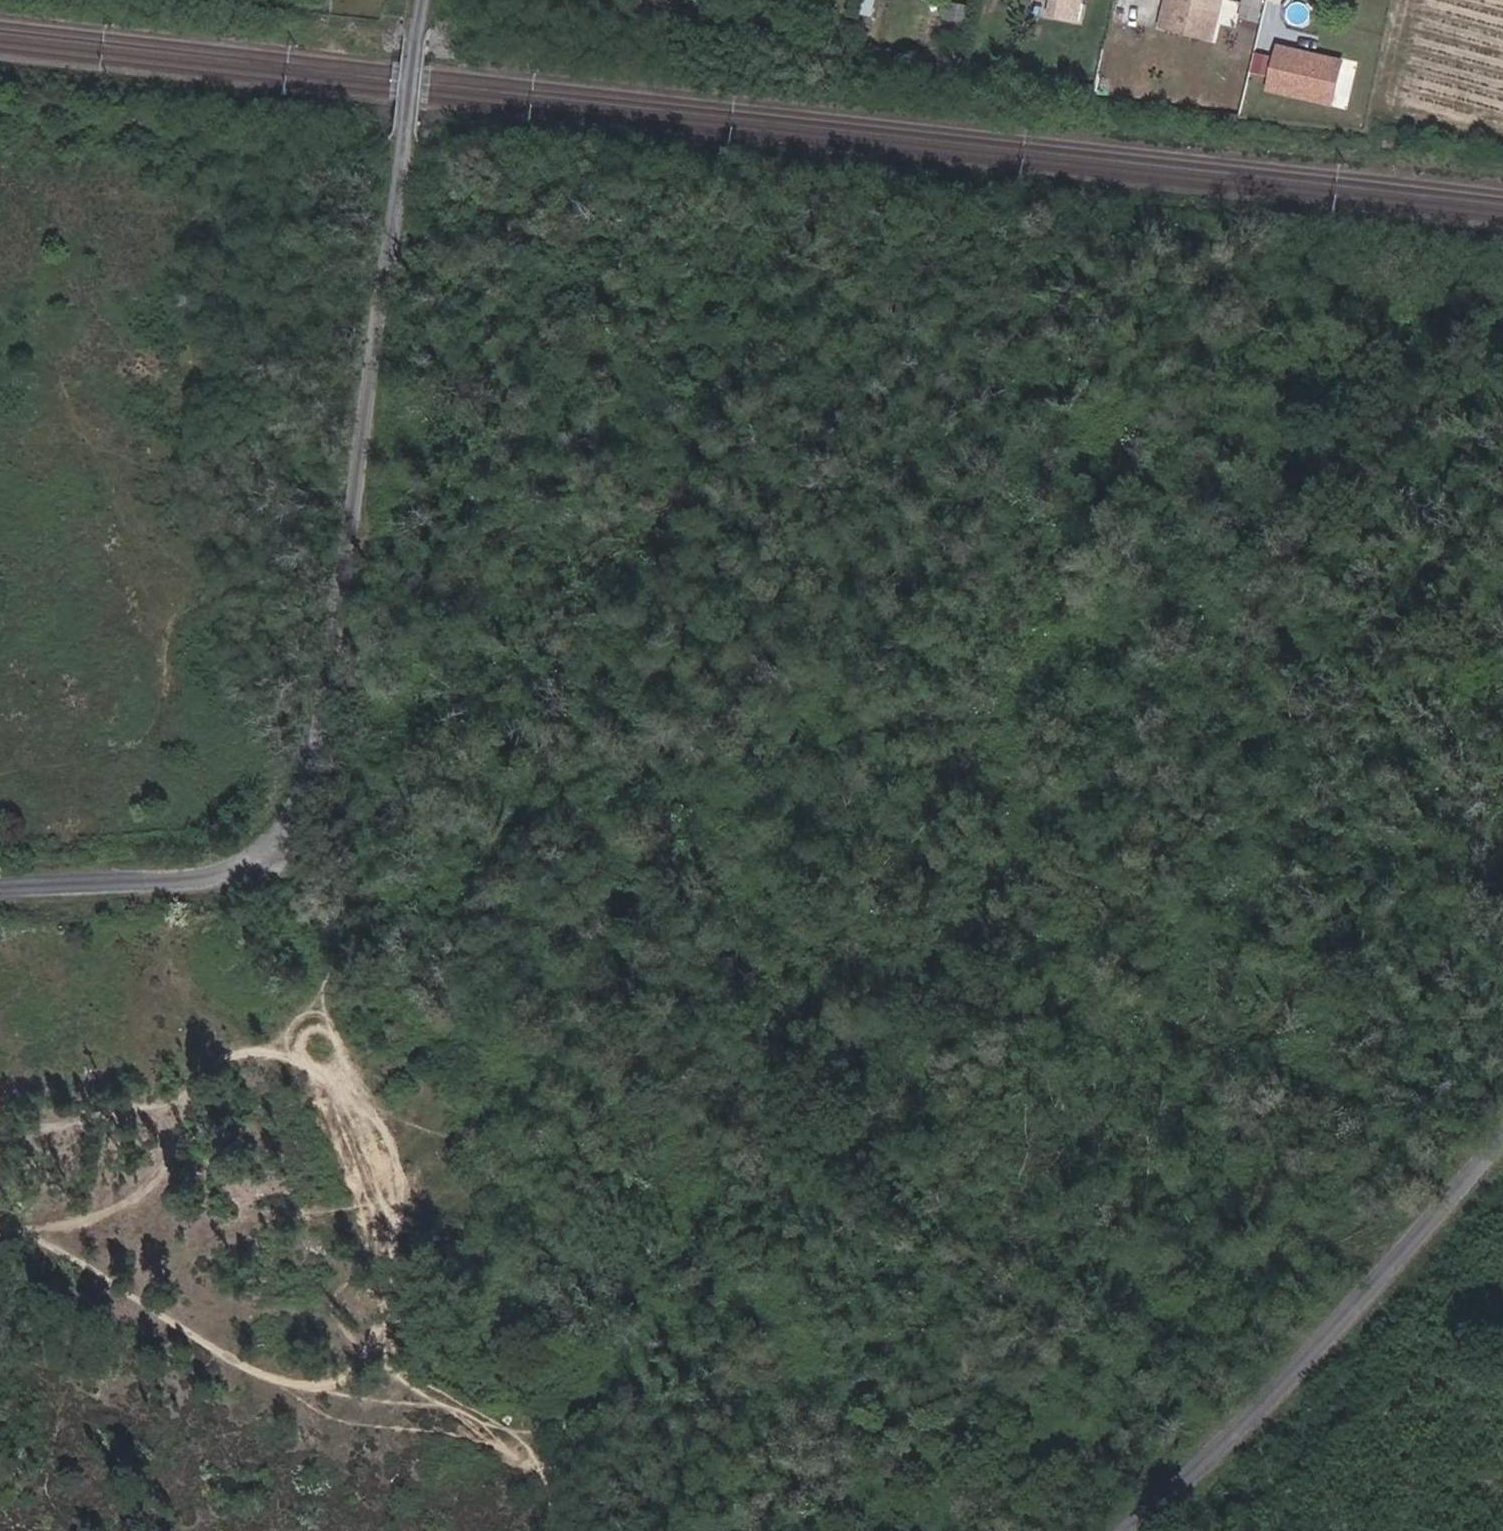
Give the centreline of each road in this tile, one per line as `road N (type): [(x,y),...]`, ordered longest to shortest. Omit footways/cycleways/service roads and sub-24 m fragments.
road 1 (unclassified): [(426,0),(318,759),(280,849),(191,875),(0,885)]
road 2 (unclassified): [(1502,1152),(1234,1454),(1143,1530)]

